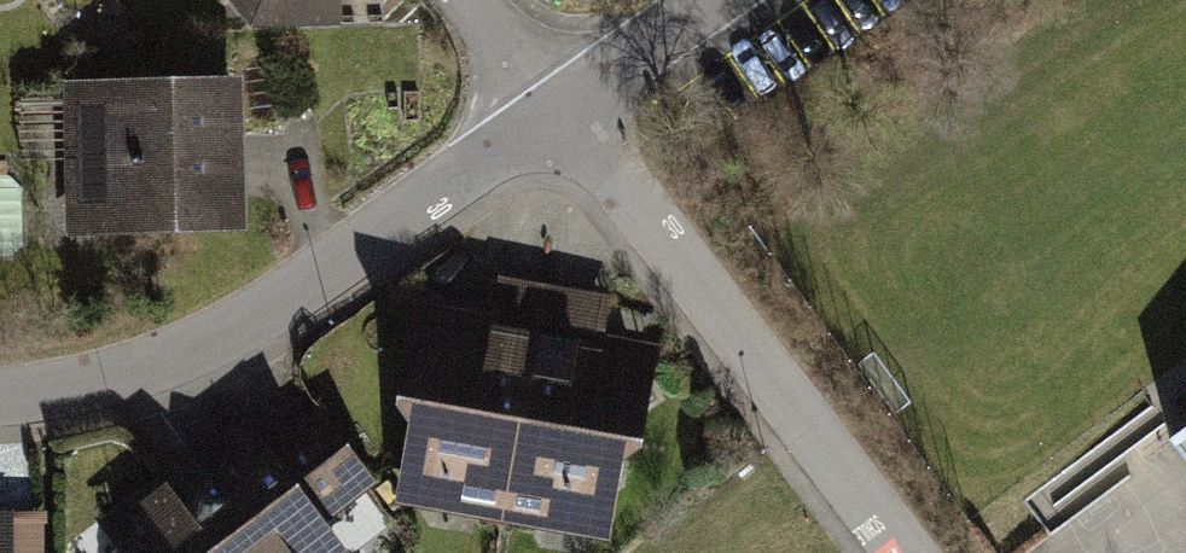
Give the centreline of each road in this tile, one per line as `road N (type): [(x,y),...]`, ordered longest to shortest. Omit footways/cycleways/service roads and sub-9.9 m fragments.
road 1 (residential): [(0,393),(78,384),(212,341),(547,122)]
road 2 (residential): [(879,552),(547,122)]
road 3 (track): [(547,122),(719,0)]
road 4 (residential): [(547,122),(453,0)]

